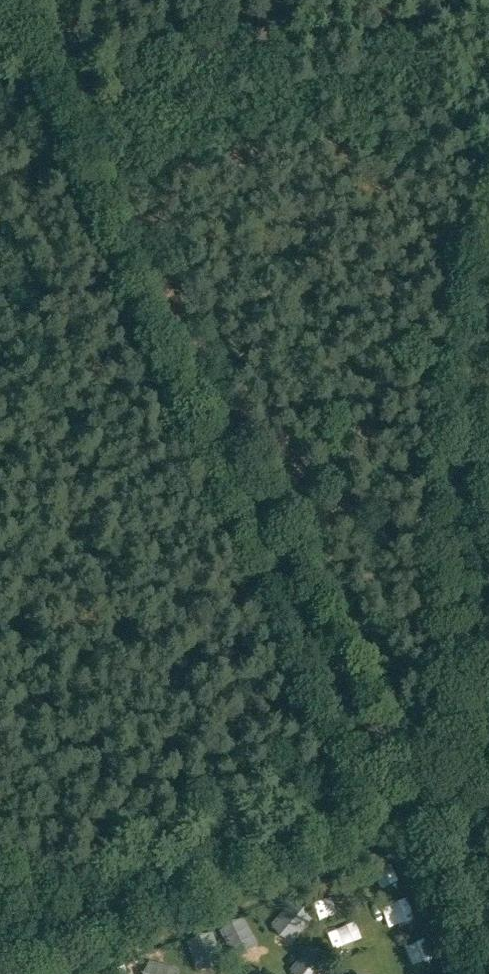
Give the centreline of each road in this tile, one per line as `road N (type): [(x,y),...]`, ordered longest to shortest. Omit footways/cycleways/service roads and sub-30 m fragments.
road 1 (track): [(452,461),(443,614),(457,771),(406,822),(381,793),(57,66)]
road 2 (track): [(488,214),(471,289),(452,461)]
road 3 (track): [(406,822),(471,973)]

